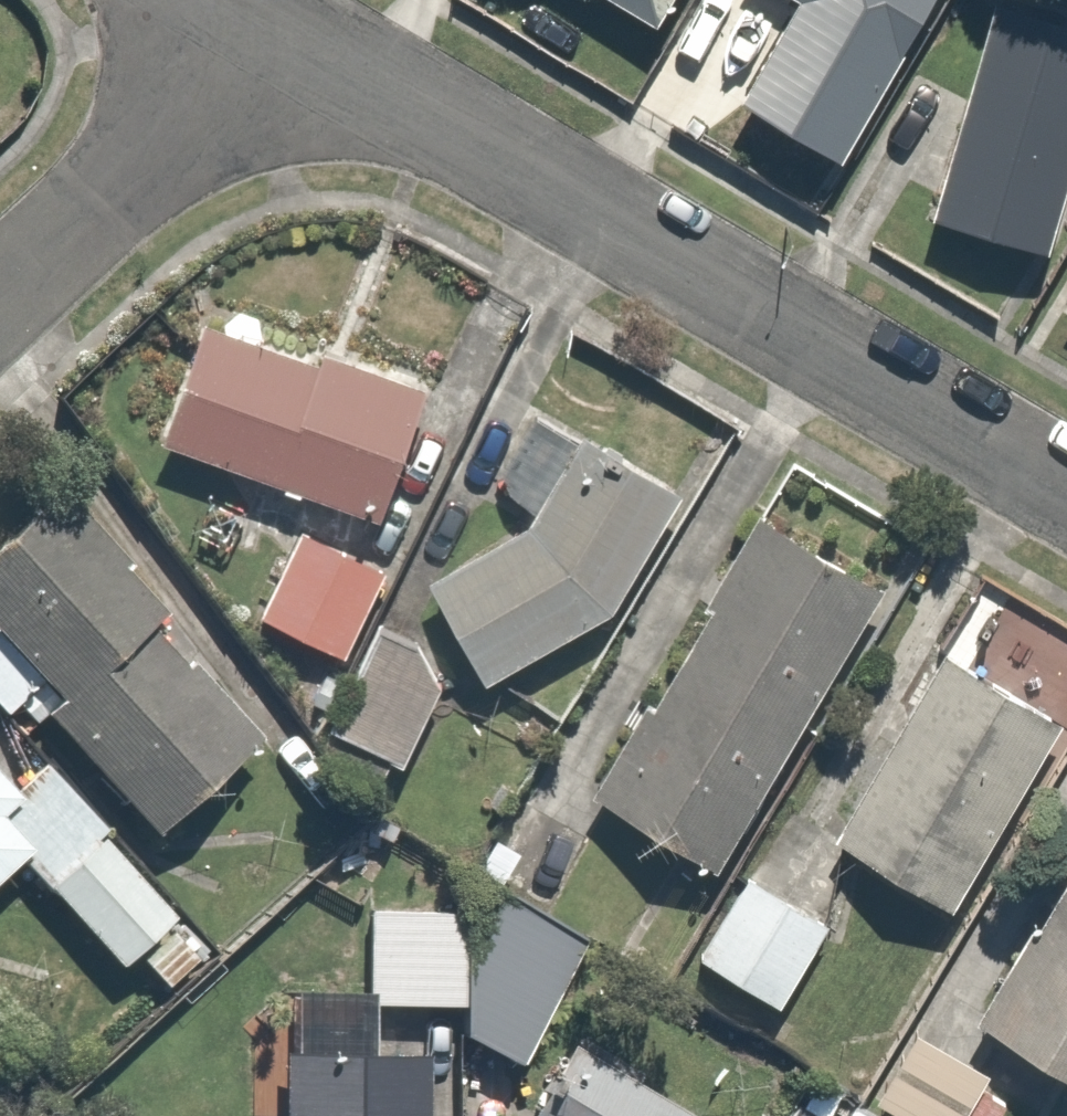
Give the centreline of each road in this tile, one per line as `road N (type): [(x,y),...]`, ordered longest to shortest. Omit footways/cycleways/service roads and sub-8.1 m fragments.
road 1 (residential): [(285,35),(1066,495)]
road 2 (residential): [(0,297),(285,35)]

